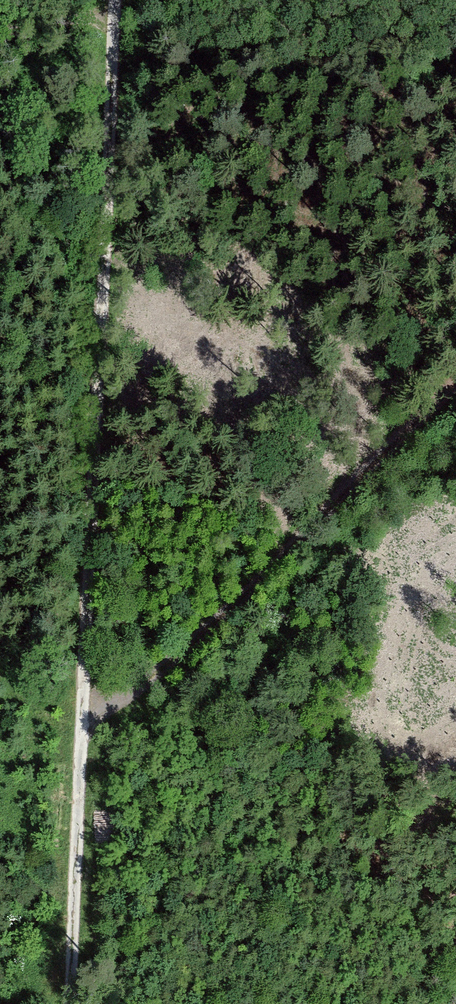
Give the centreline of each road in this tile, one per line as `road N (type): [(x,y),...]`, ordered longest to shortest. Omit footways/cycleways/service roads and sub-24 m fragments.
road 1 (track): [(71,1003),(116,0)]
road 2 (track): [(83,704),(110,701),(170,663),(455,384)]

